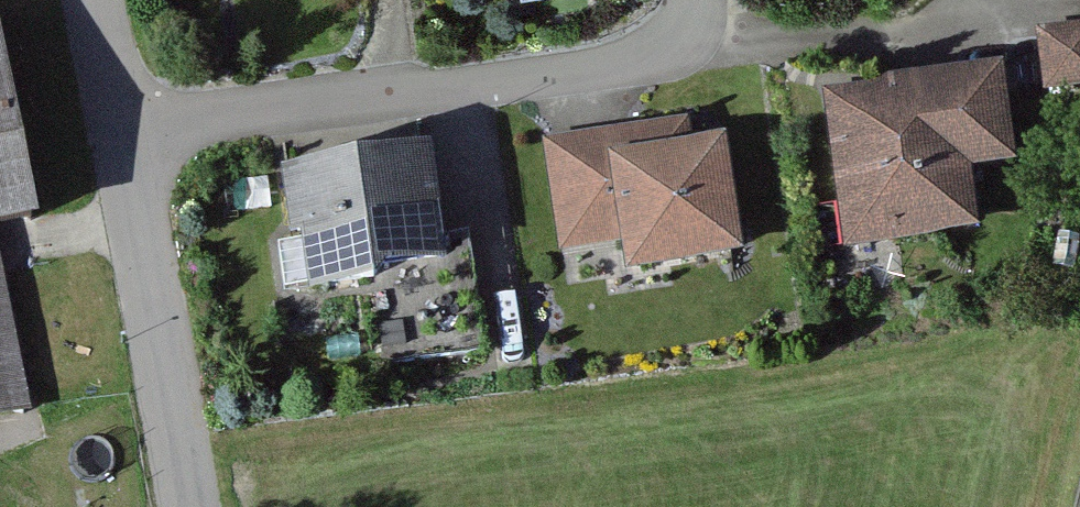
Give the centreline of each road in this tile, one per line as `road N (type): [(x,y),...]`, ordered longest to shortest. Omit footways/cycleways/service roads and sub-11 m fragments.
road 1 (residential): [(134,135),(619,66),(665,53),(688,32),(703,0)]
road 2 (residential): [(200,506),(134,135)]
road 3 (residential): [(134,135),(103,0)]

